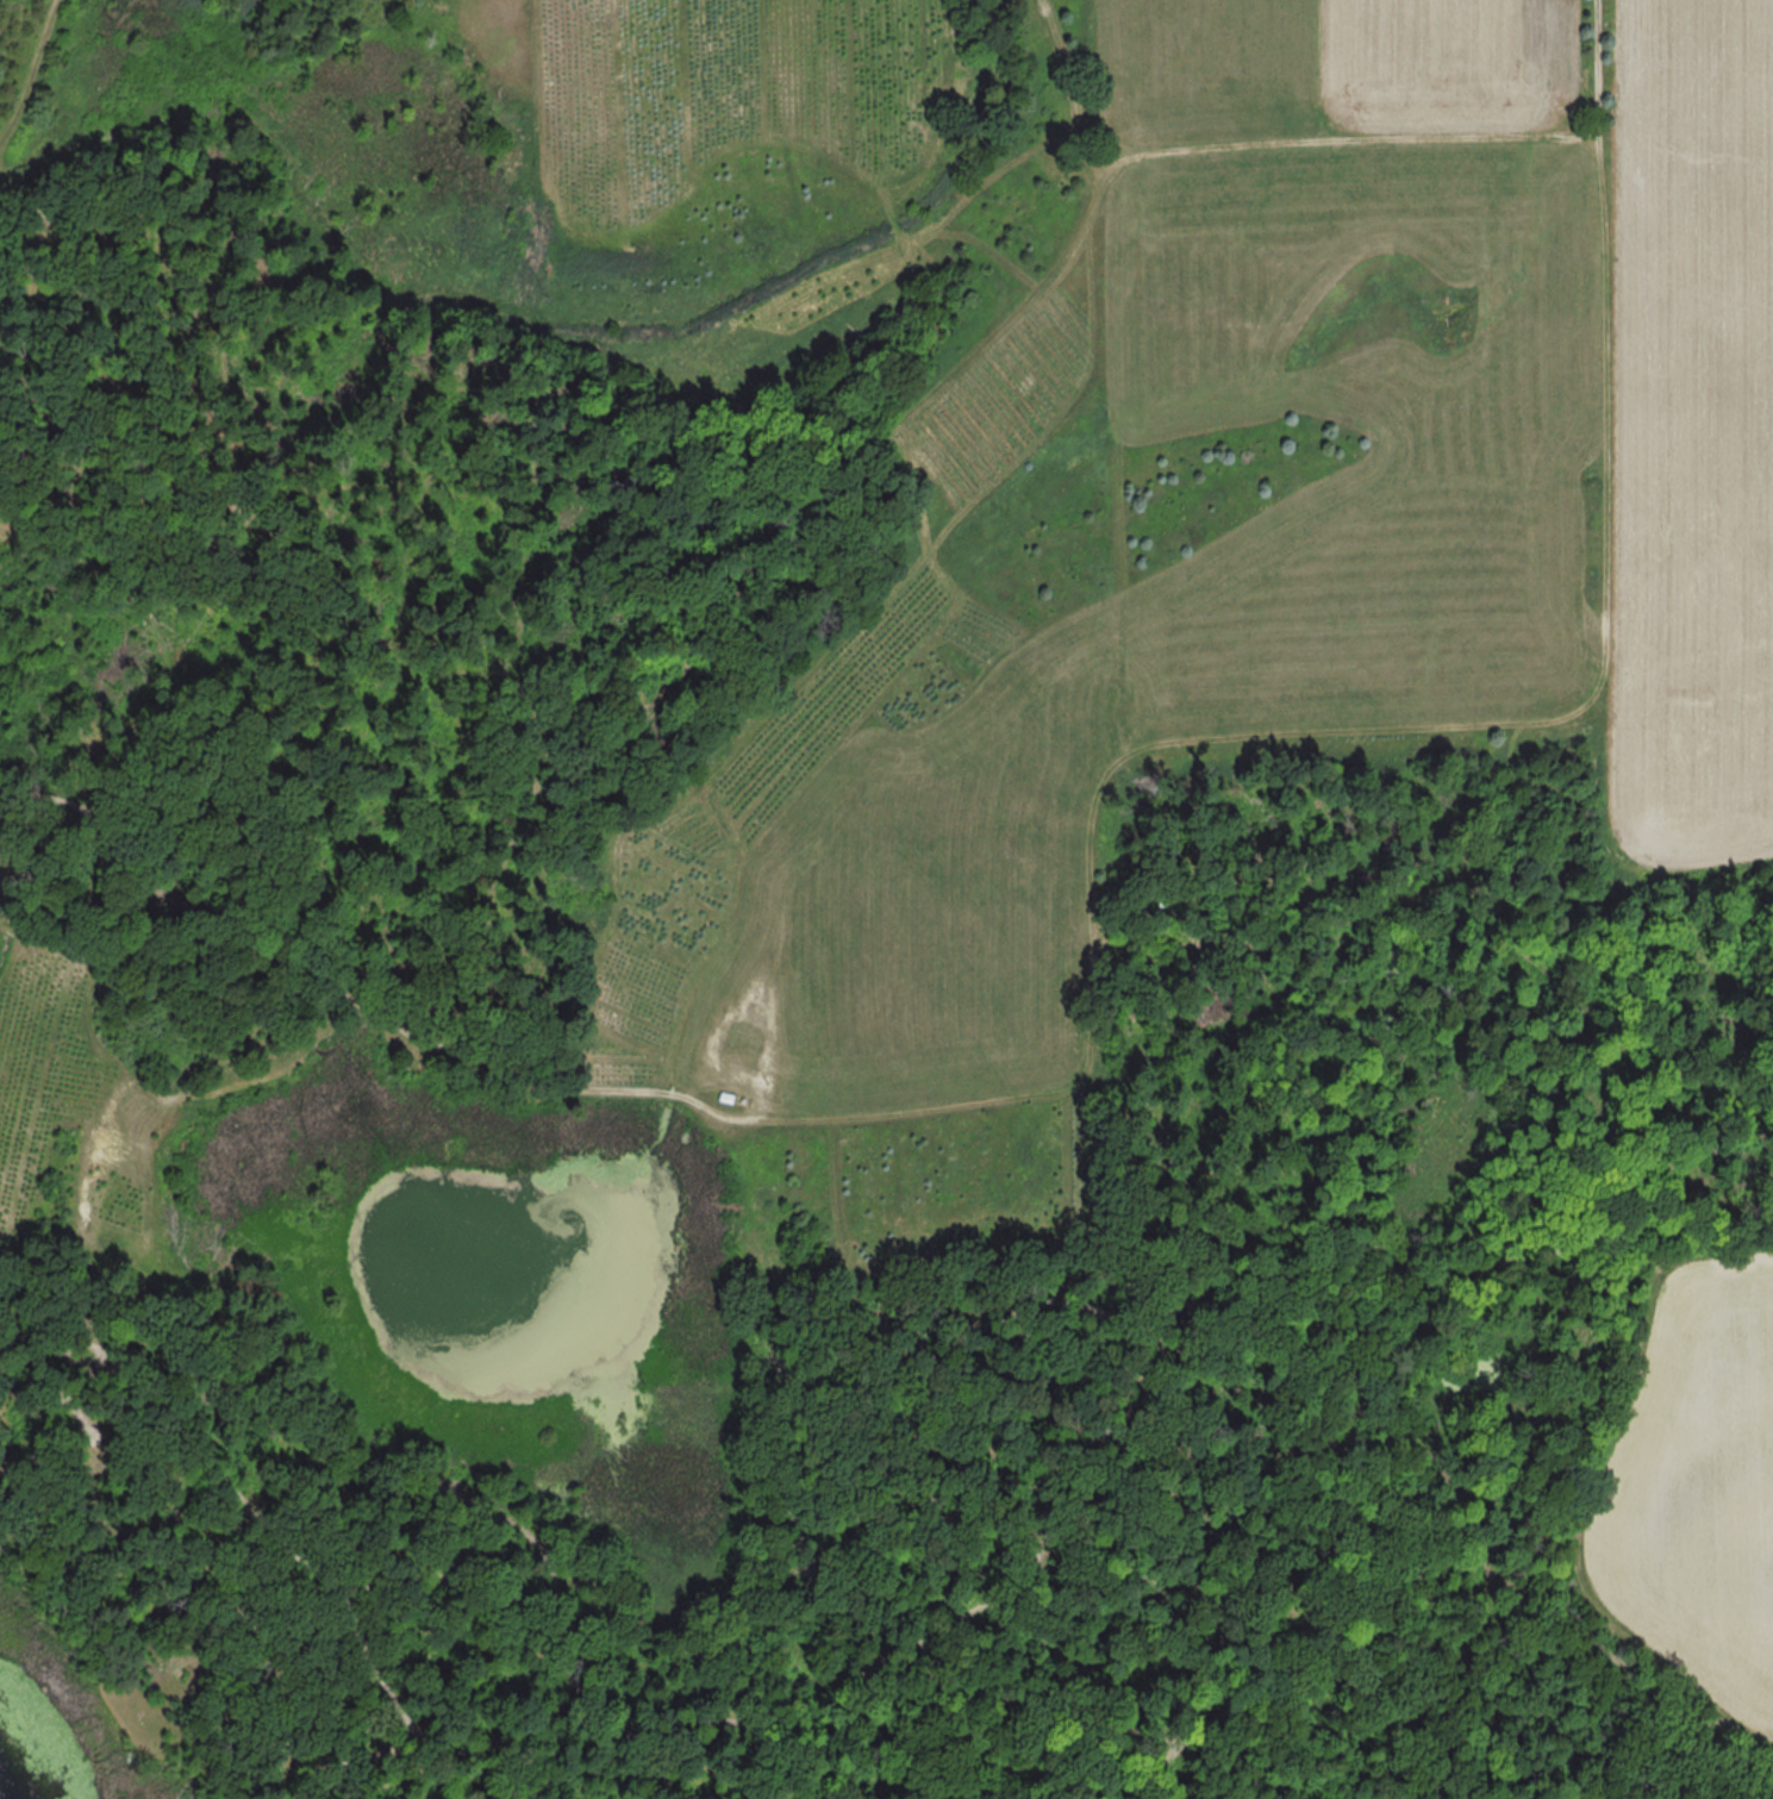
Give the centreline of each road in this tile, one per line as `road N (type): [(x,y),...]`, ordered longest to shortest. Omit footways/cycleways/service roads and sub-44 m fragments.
road 1 (track): [(0,789),(50,797),(193,910),(535,1085),(718,1099)]

